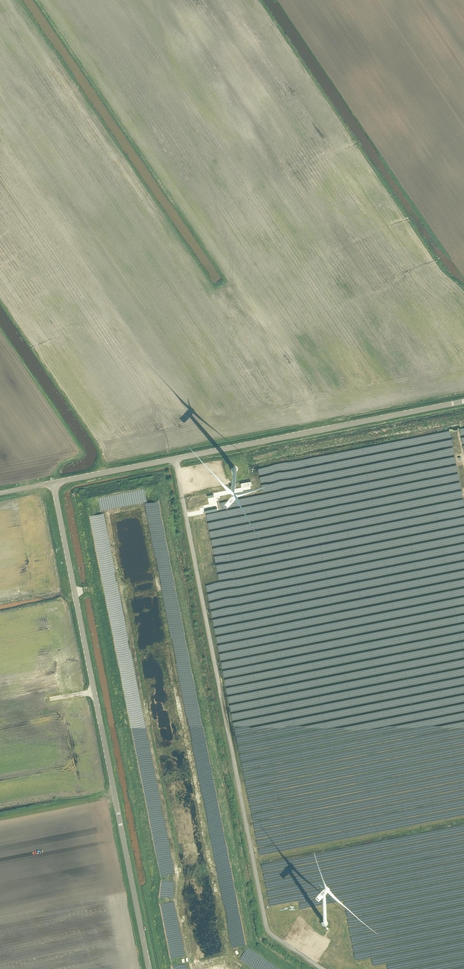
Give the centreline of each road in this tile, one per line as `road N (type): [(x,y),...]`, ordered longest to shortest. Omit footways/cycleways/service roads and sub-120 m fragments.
road 1 (unclassified): [(149,968),(53,482)]
road 2 (unclassified): [(53,482),(463,401)]

